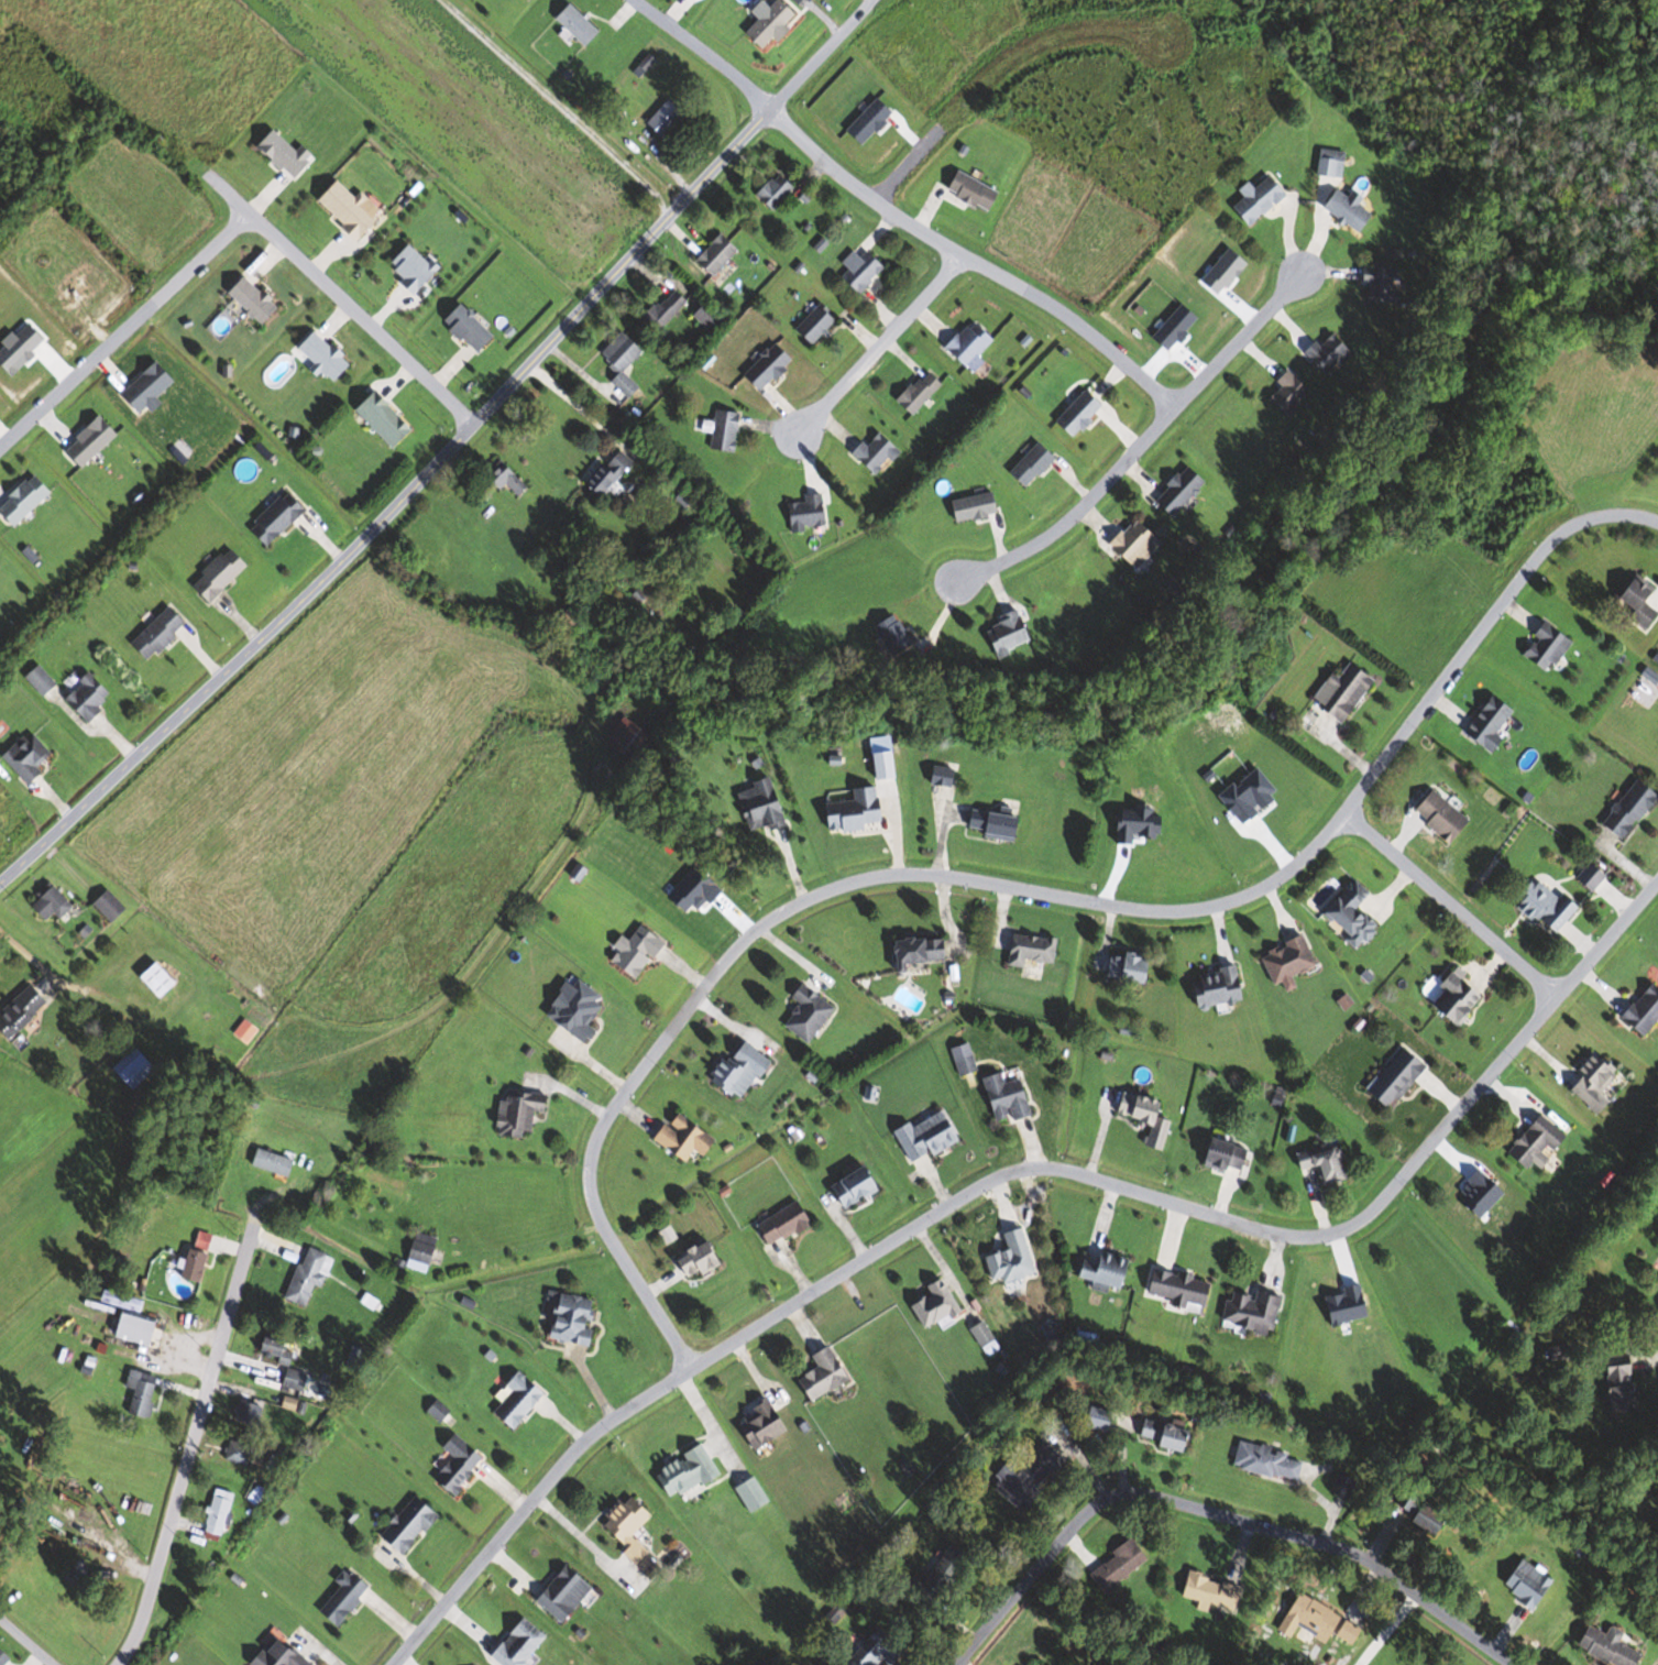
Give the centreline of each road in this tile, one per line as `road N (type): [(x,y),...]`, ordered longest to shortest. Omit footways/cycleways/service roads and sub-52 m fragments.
road 1 (residential): [(1657,523),(1595,517),(1566,532),(1537,558),(1348,813),(1273,878),(1176,908),(905,867),(779,913),(739,942),(635,1081),(590,1163),(611,1233),(691,1361)]
road 2 (residential): [(0,878),(298,603),(871,0)]
road 3 (residential): [(691,1361),(958,1193),(1015,1170),(1063,1165),(1297,1234),(1370,1211),(1657,870)]
road 4 (residential): [(953,1664),(1099,1501),(1142,1494),(1369,1559),(1514,1664)]
road 5 (residential): [(636,0),(869,197),(1072,319),(1172,406)]
road 6 (residential): [(110,1664),(149,1591),(256,1217),(130,1183)]
road 7 (residential): [(1298,272),(1075,514),(949,583)]
road 8 (residential): [(392,1664),(580,1445),(691,1361)]
road 9 (residential): [(471,425),(206,174)]
road 10 (residential): [(869,197),(1017,55),(1105,31),(1166,40)]
road 11 (residential): [(246,212),(0,446)]
road 12 (residential): [(1348,813),(1552,987)]
road 13 (residential): [(960,255),(794,437)]

